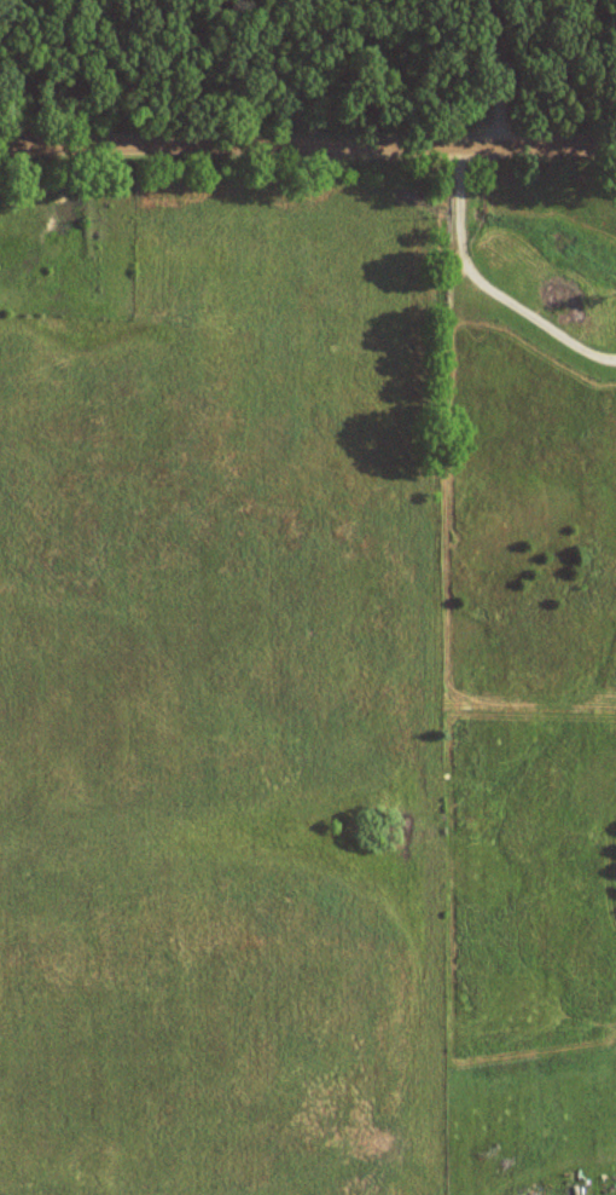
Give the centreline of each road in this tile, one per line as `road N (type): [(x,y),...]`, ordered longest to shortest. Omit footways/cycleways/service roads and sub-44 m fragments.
road 1 (residential): [(0,147),(615,138)]

